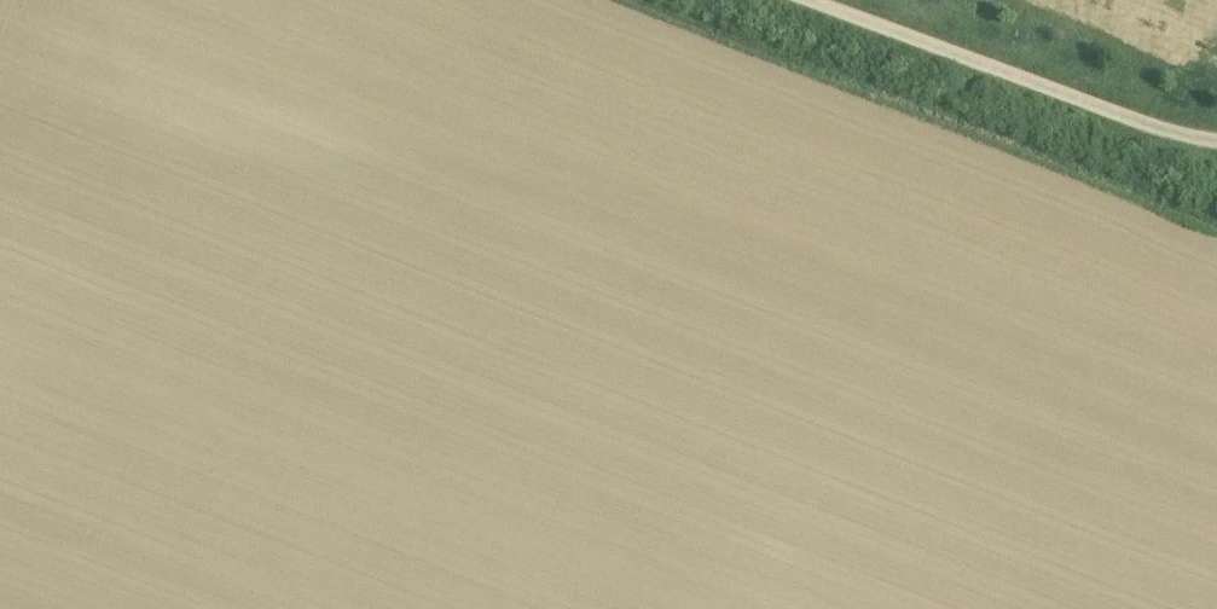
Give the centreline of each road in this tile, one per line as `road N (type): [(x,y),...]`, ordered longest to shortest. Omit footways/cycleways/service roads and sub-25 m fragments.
road 1 (track): [(1216,142),(811,0)]

